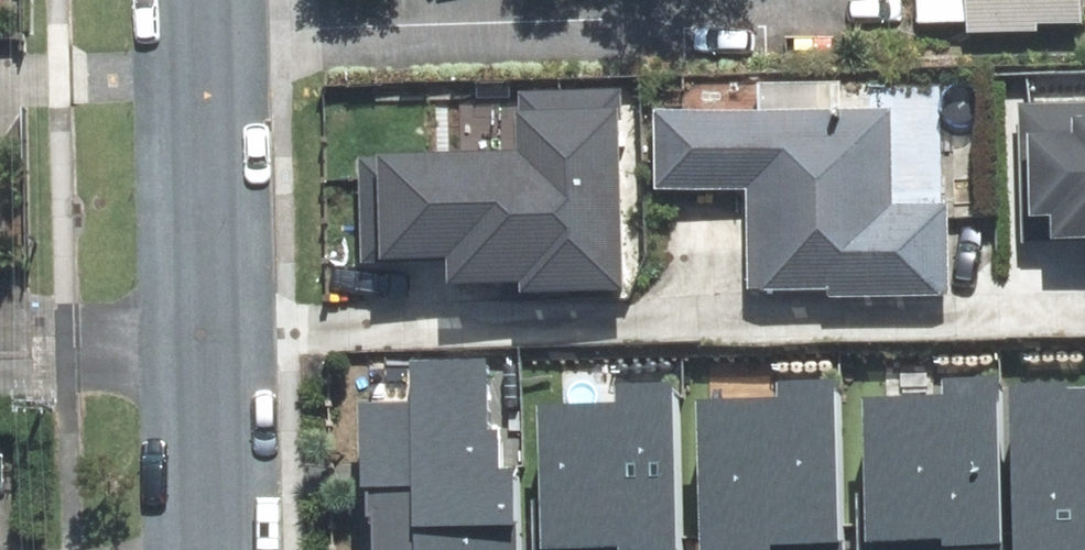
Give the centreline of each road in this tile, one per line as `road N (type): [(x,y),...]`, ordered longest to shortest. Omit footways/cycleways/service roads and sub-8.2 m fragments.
road 1 (residential): [(204,61),(692,32),(725,0)]
road 2 (residential): [(204,61),(215,549)]

